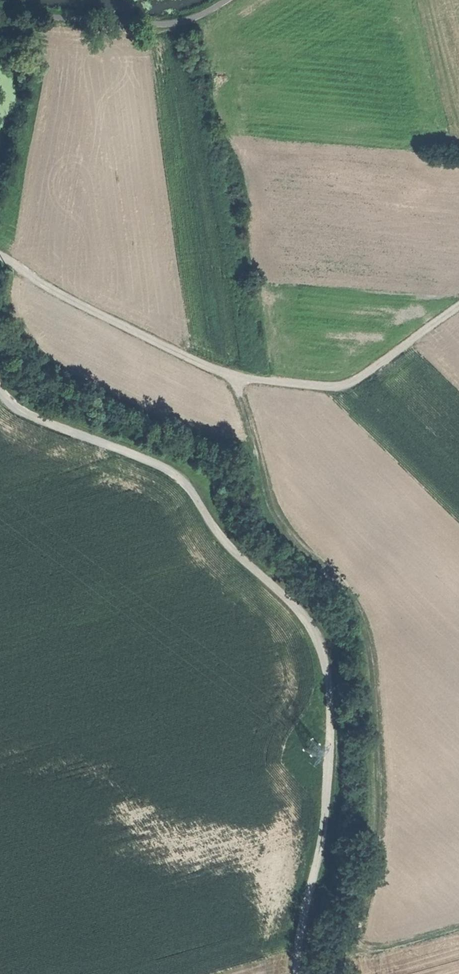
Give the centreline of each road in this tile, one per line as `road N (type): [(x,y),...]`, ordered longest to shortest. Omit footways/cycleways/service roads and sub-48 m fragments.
road 1 (track): [(0,392),(19,412),(186,480),(217,534),(314,630),(330,708),(319,857),(296,973)]
road 2 (track): [(240,376),(275,506),(348,598),(367,639),(381,709),(380,824),(361,973)]
road 3 (track): [(458,306),(366,373),(328,387),(218,371),(0,256)]

